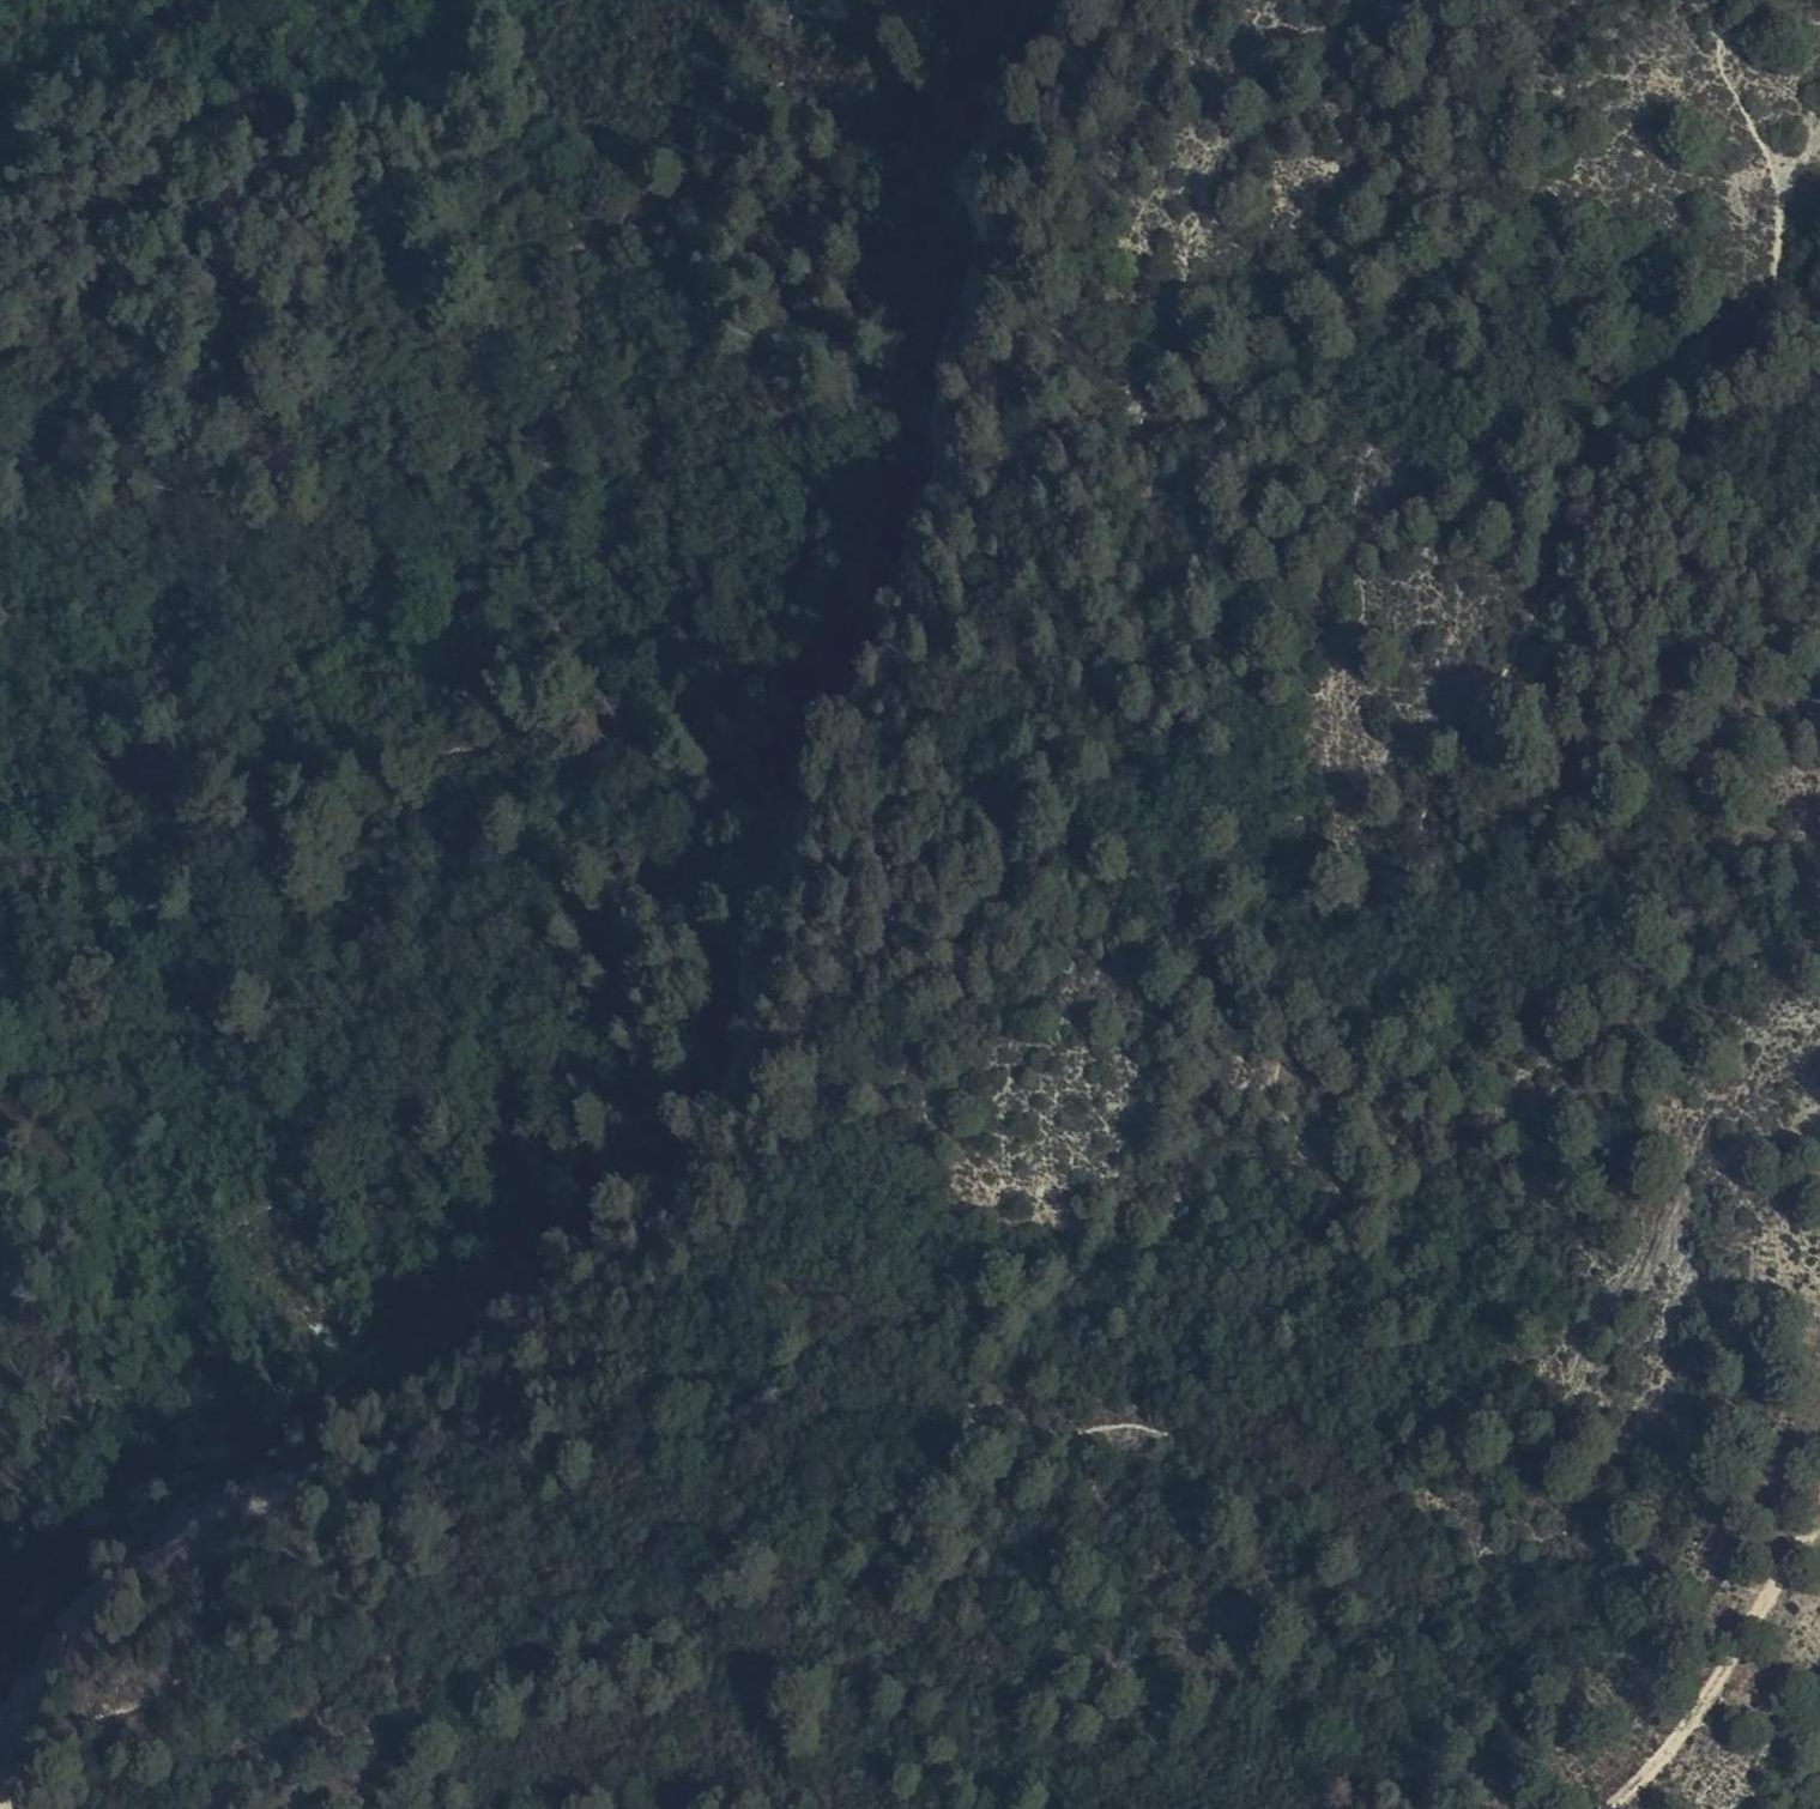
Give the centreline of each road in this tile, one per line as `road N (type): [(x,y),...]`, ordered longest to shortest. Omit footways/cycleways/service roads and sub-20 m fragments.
road 1 (track): [(1597,1808),(1697,1716),(1819,1534)]

